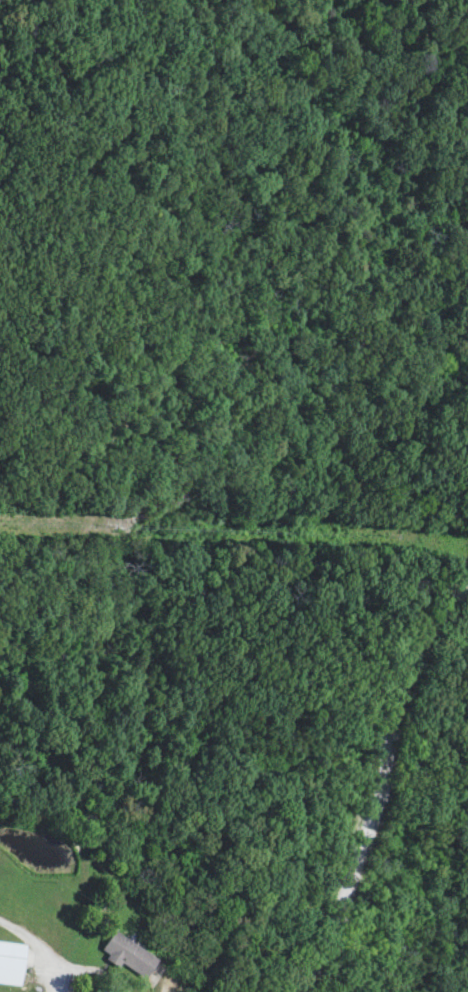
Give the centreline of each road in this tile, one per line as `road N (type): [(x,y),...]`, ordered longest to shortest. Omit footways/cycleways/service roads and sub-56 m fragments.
road 1 (residential): [(297,991),(317,967),(340,909),(415,655),(467,586)]

